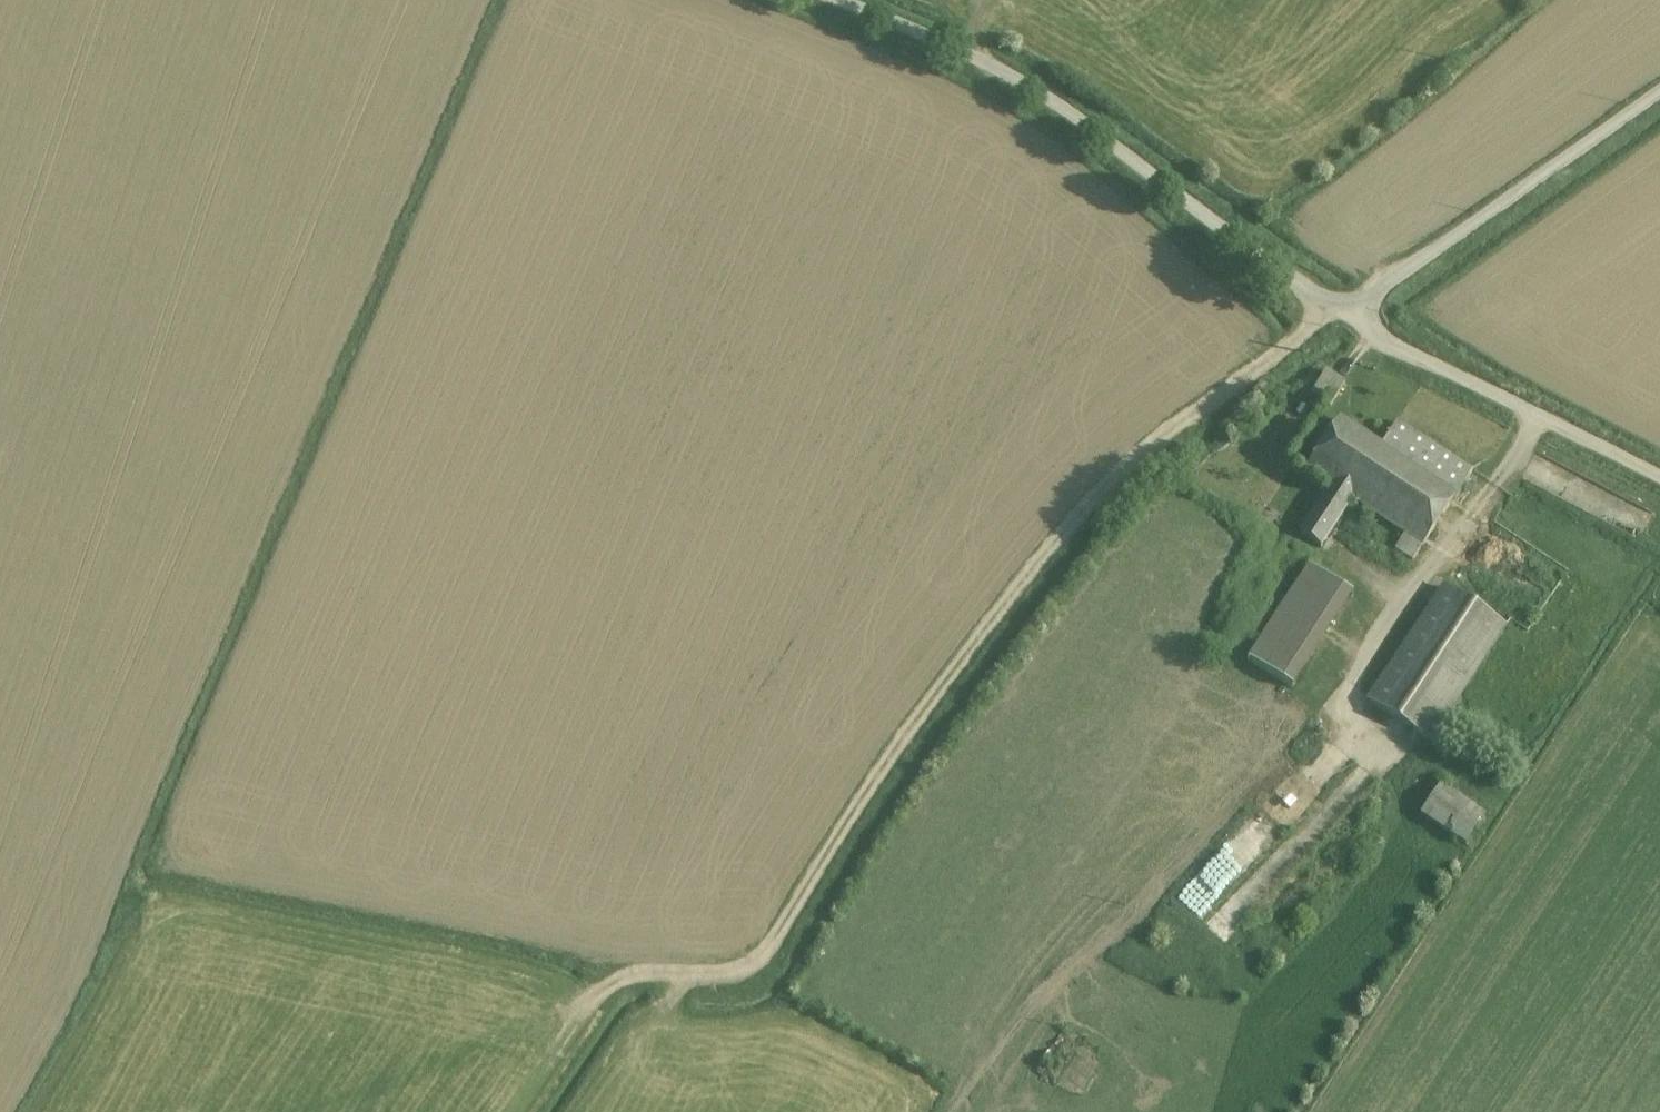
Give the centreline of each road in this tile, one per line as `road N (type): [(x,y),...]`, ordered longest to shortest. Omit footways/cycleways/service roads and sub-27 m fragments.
road 1 (unclassified): [(1351,317),(974,56),(841,0)]
road 2 (residential): [(1351,317),(1659,87)]
road 3 (unclassified): [(1659,479),(1351,317)]

